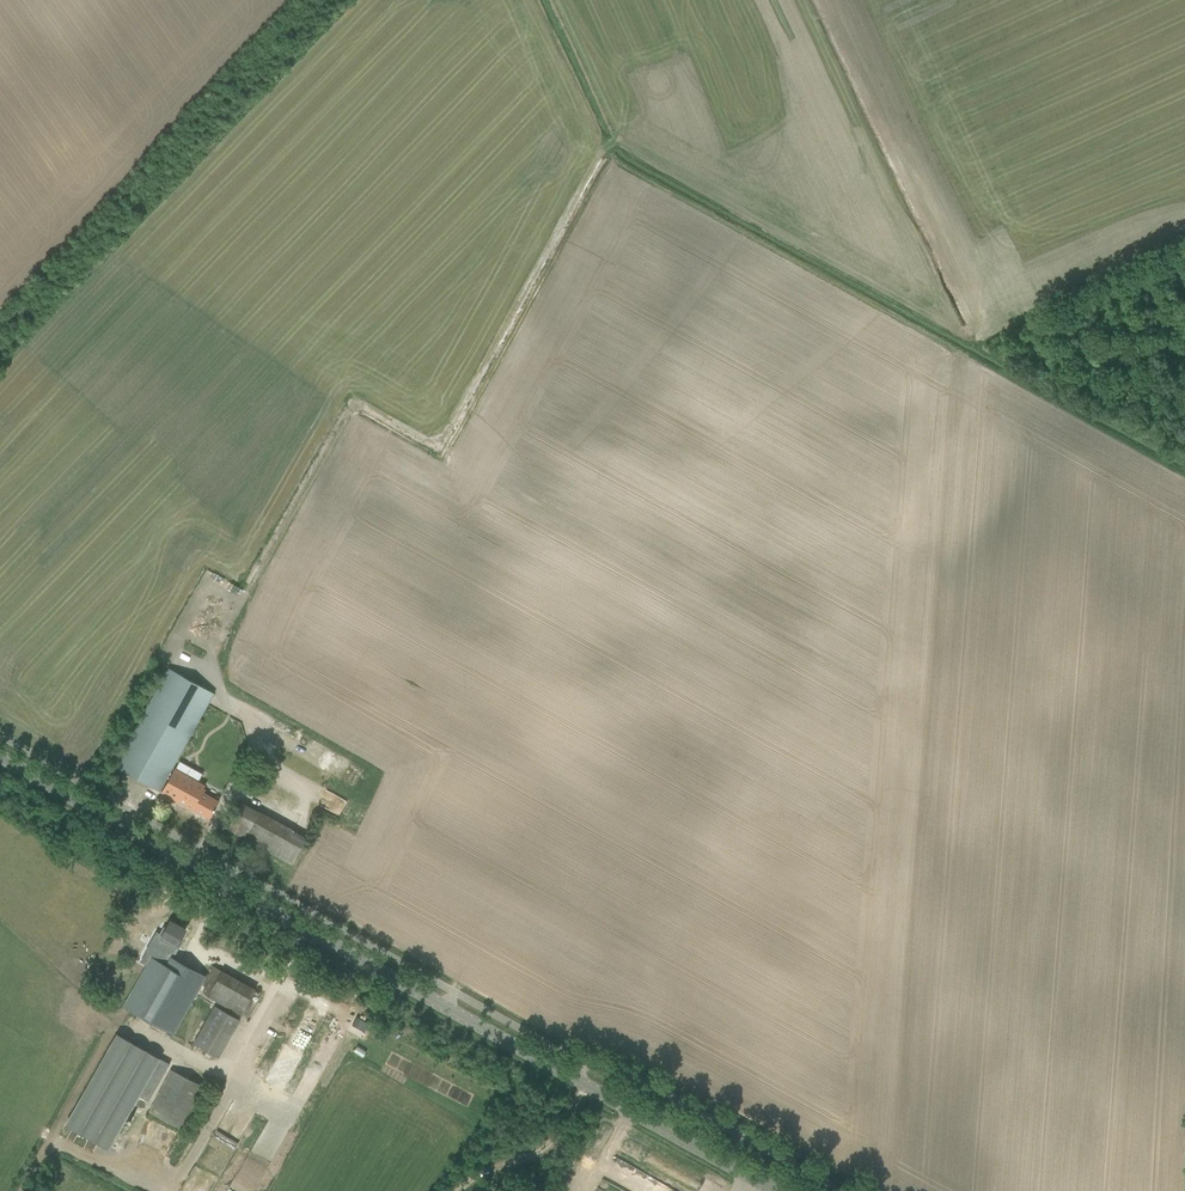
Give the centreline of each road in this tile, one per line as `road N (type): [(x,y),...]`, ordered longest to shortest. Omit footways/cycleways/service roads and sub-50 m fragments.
road 1 (tertiary): [(776,1190),(0,754)]

